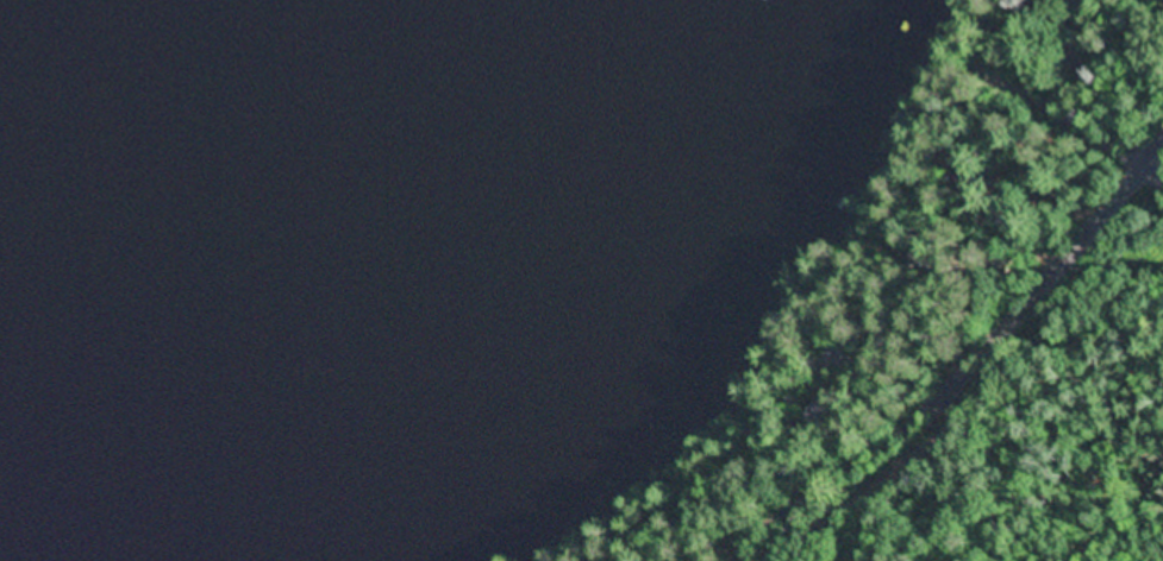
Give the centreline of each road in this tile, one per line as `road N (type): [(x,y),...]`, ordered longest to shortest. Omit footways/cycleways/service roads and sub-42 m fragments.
road 1 (residential): [(743,560),(770,529),(895,441),(959,378),(1162,142)]

